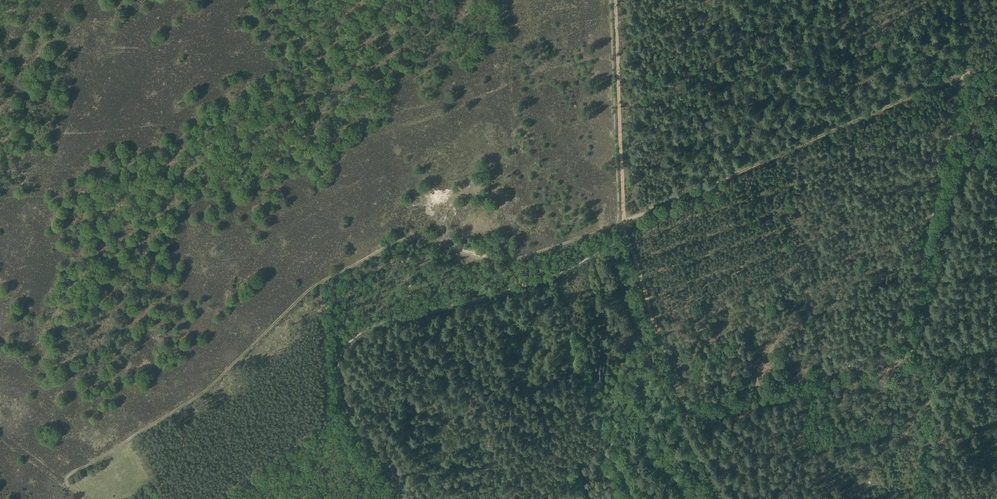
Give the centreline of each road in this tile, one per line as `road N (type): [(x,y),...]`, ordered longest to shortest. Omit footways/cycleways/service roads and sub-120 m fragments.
road 1 (track): [(98,461),(193,400),(314,286),(399,239),(506,262),(623,219)]
road 2 (track): [(685,403),(841,369),(911,326),(963,74)]
road 3 (track): [(412,498),(347,401),(345,351),(362,334),(533,289),(604,253),(623,219)]
road 4 (track): [(623,219),(963,74)]
road 5 (track): [(784,154),(820,374)]
road 6 (track): [(616,0),(623,219)]
road 7 (track): [(623,219),(685,403)]
road 8 (track): [(542,498),(576,464),(685,403)]

